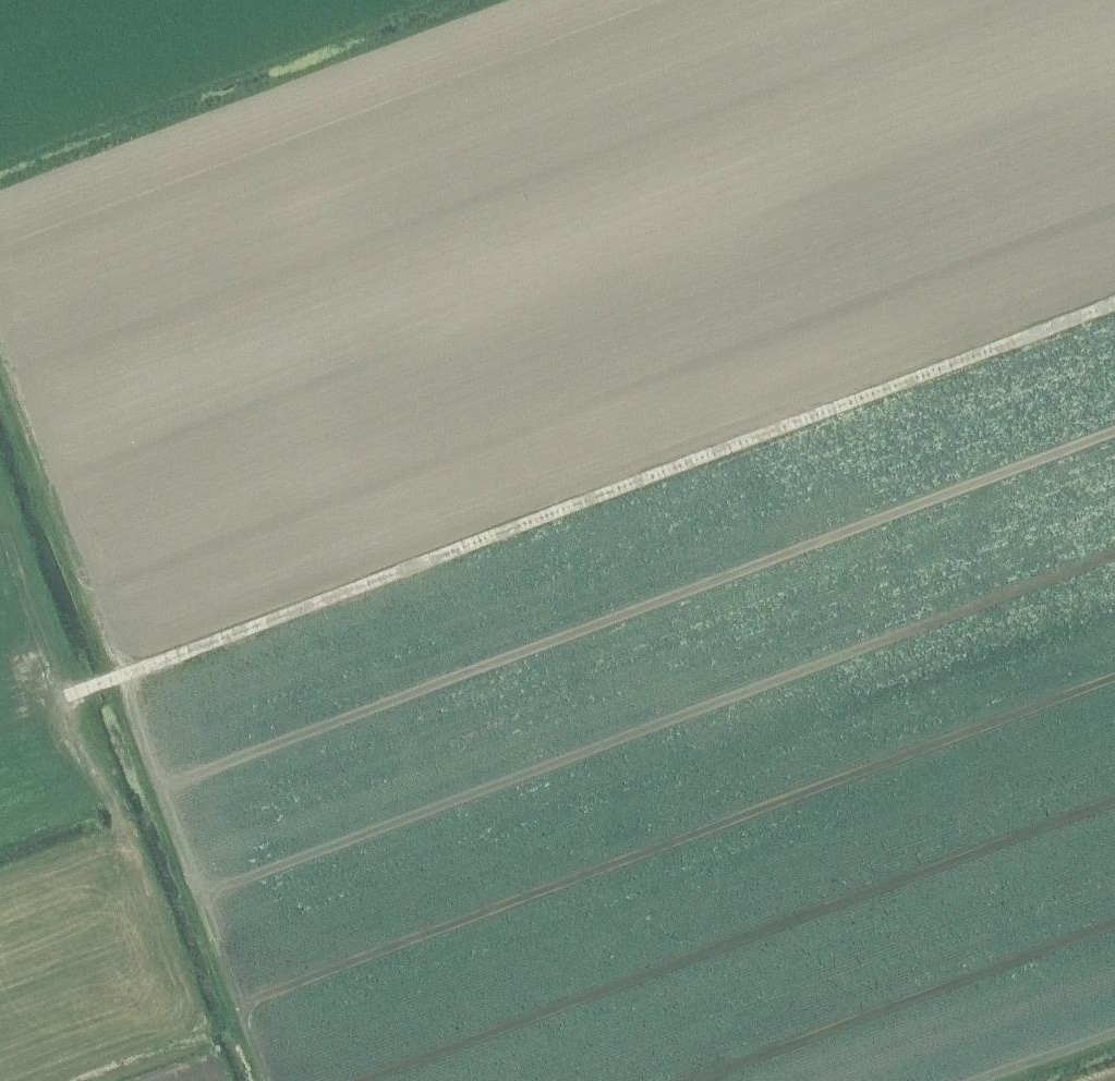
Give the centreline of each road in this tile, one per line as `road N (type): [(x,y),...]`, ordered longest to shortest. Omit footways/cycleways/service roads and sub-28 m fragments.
road 1 (track): [(1114,302),(71,693)]
road 2 (track): [(224,1080),(0,503)]

